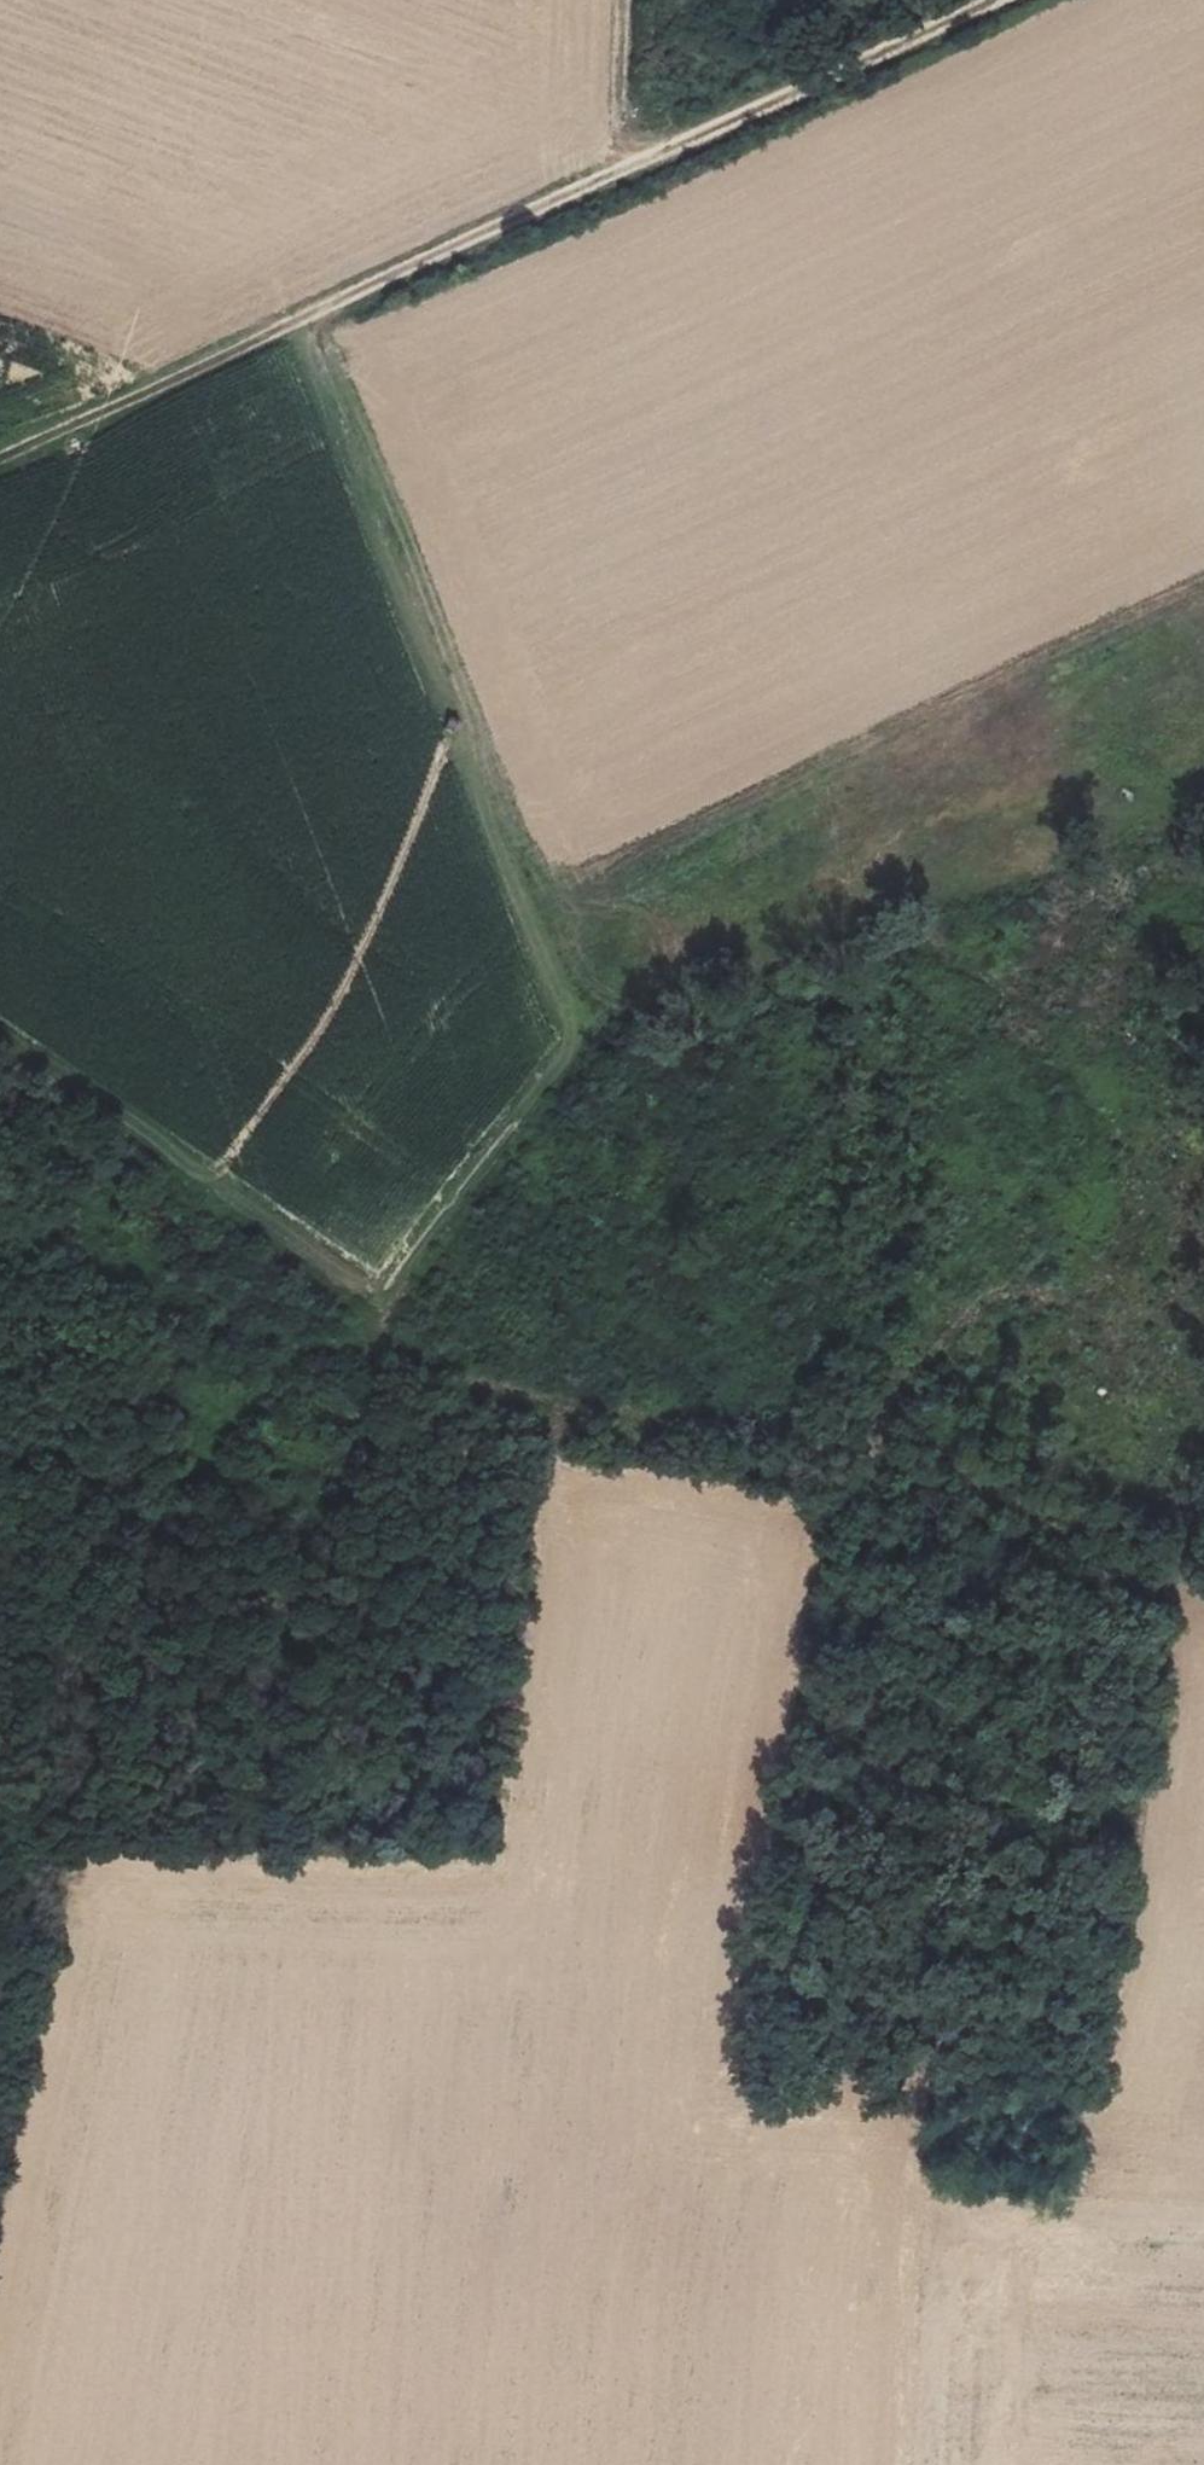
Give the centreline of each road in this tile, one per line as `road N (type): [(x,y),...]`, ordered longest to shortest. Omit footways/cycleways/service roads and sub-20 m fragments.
road 1 (track): [(995,0),(0,456)]

